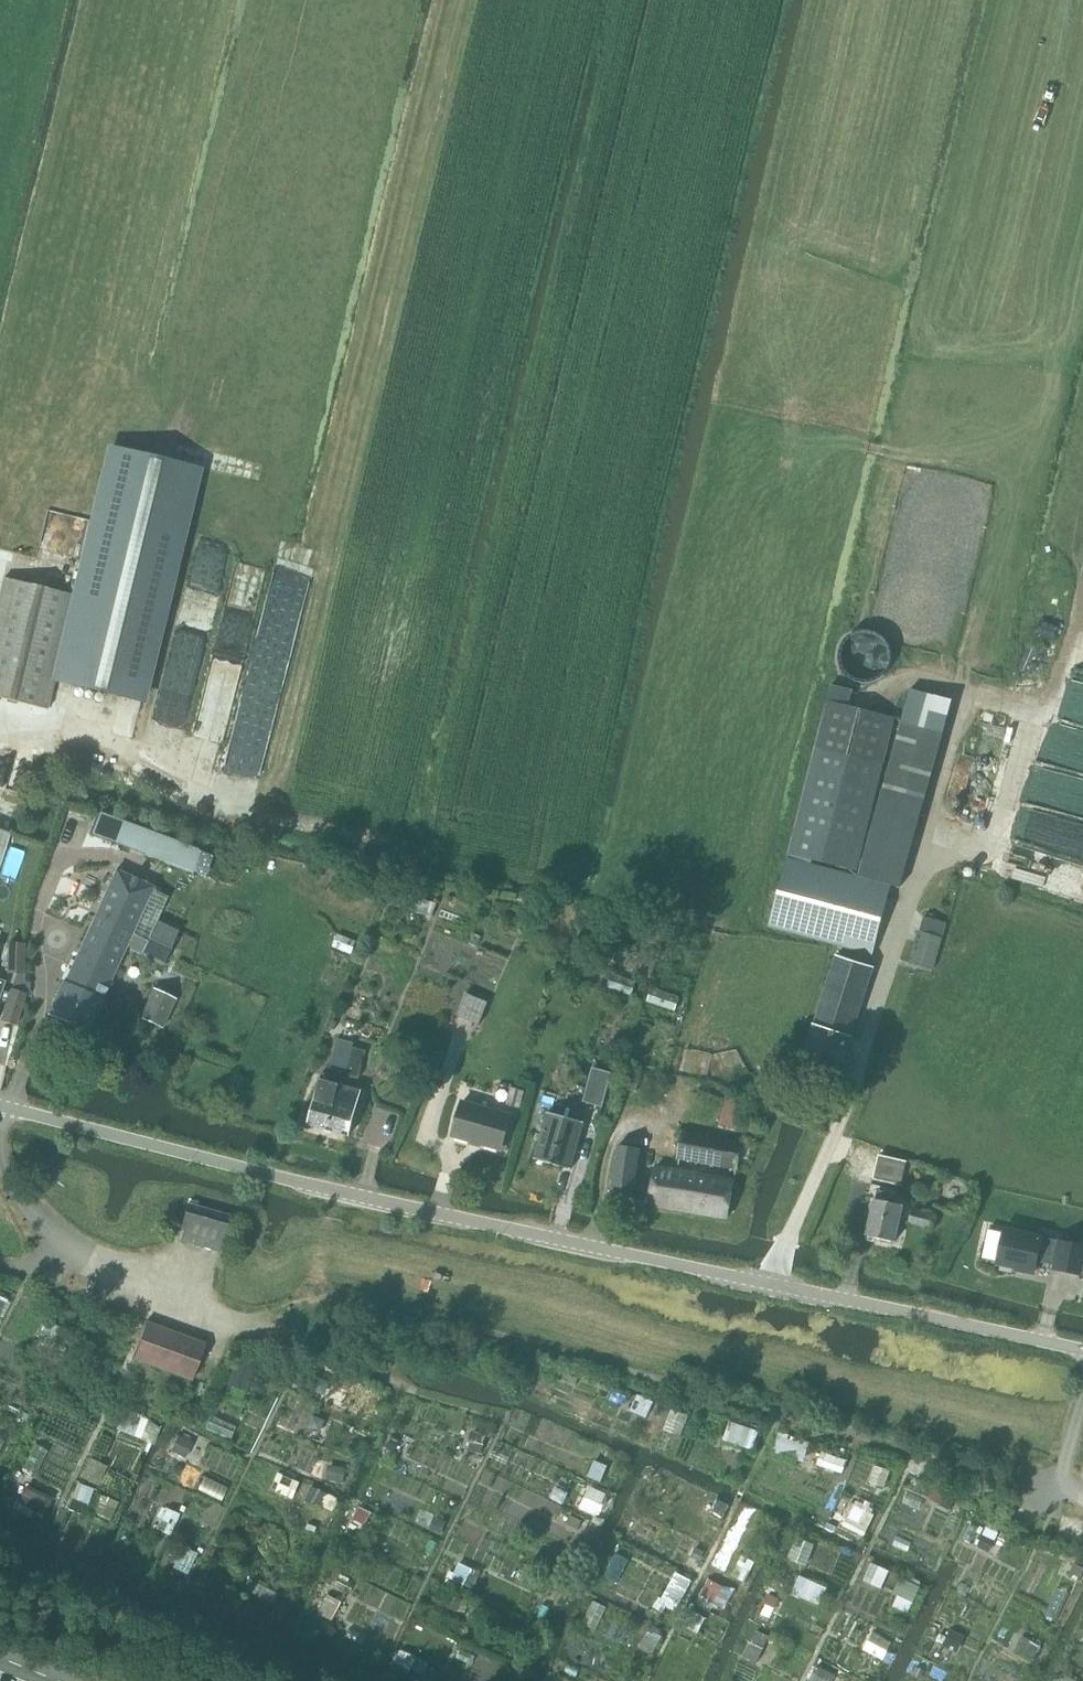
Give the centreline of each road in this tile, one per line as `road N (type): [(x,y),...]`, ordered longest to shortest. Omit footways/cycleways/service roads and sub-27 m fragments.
road 1 (unclassified): [(1082,1354),(335,1191),(0,1107)]
road 2 (track): [(1062,1480),(988,1478),(320,1295)]
road 3 (track): [(1040,706),(1060,677),(1082,587)]

